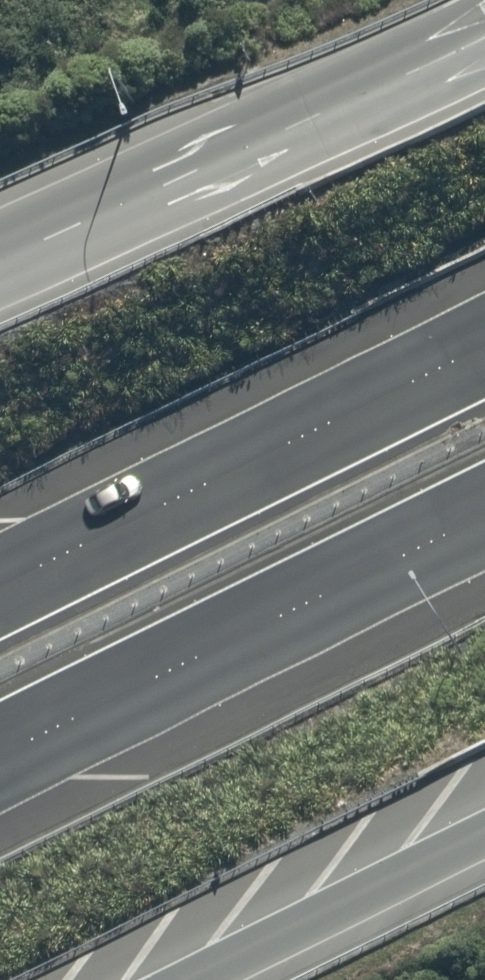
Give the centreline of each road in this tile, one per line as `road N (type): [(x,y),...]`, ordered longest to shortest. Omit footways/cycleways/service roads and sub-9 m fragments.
road 1 (trunk): [(0,584),(484,343)]
road 2 (trunk): [(484,514),(0,755)]
road 3 (trunk): [(0,259),(332,120),(484,35)]
road 4 (trunk): [(484,818),(149,979)]

